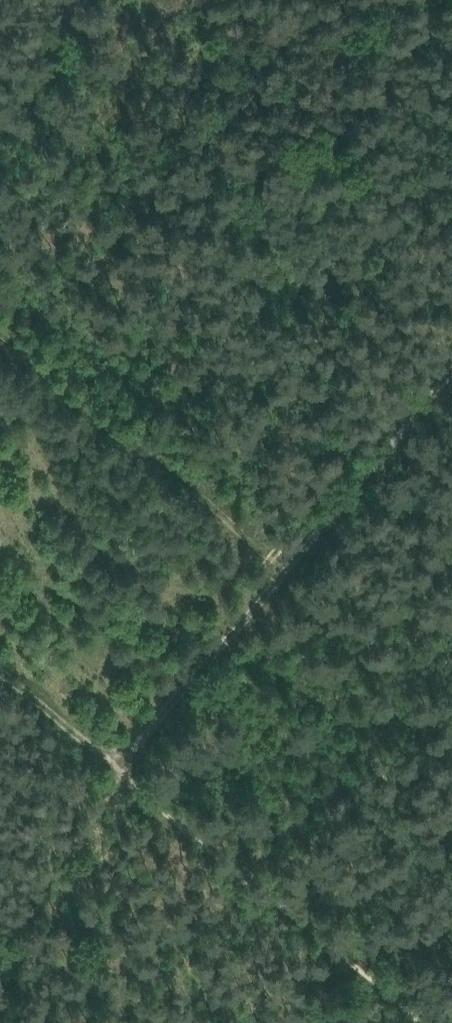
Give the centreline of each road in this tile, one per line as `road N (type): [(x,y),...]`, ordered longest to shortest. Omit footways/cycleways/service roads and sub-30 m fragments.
road 1 (track): [(451,379),(140,755),(126,794),(0,941)]
road 2 (track): [(0,690),(410,1022)]
road 3 (track): [(297,569),(119,453),(0,344)]

